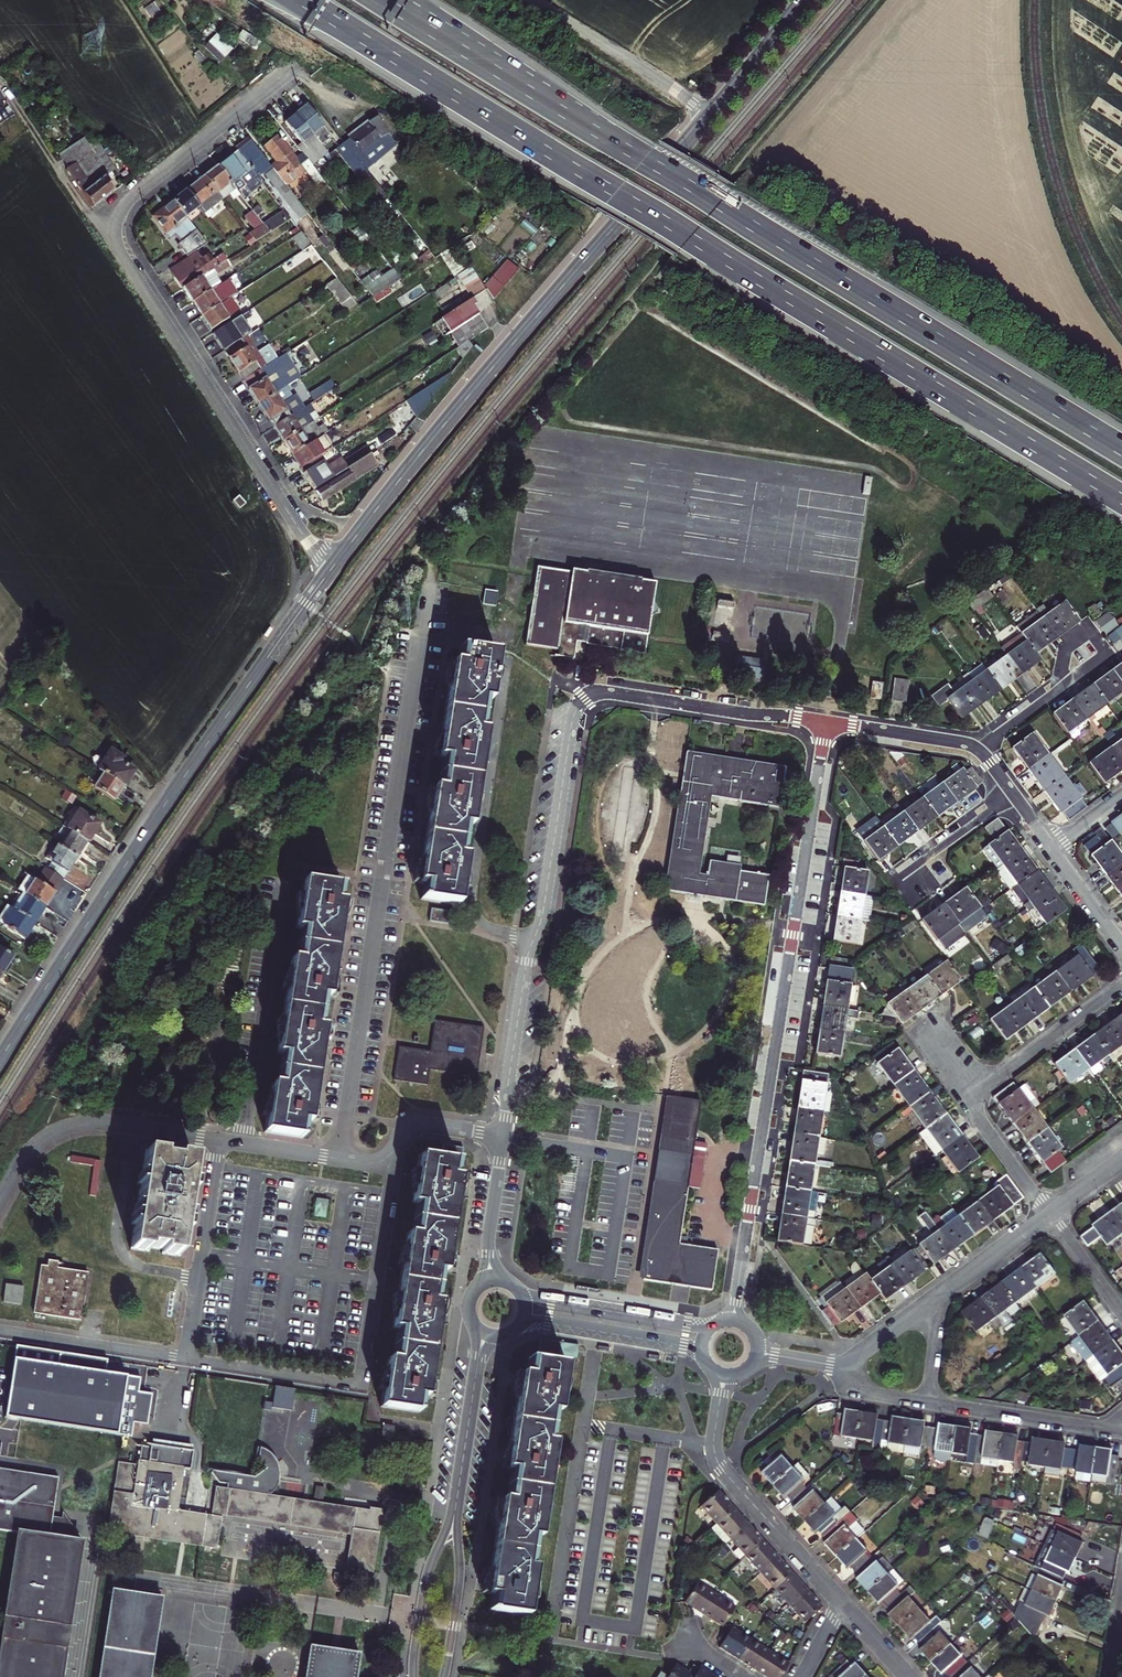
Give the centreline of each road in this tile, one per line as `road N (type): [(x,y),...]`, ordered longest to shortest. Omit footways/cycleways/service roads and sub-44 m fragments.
road 1 (motorway): [(301,0),(1121,499)]
road 2 (motorway): [(1121,451),(433,32)]
road 3 (residential): [(828,721),(613,691),(580,702),(527,964),(505,1135)]
road 4 (residential): [(733,1319),(828,721)]
road 5 (tertiary): [(0,1060),(176,789),(332,569)]
road 6 (tertiary): [(332,569),(709,116)]
road 7 (residential): [(339,1160),(428,590)]
road 8 (residential): [(187,1359),(361,1387),(393,1186),(386,1158)]
road 9 (residential): [(115,243),(332,569)]
road 10 (residential): [(842,1602),(717,1461),(725,1375)]
road 11 (residential): [(292,70),(125,198),(115,215),(115,243)]
road 12 (residential): [(0,1199),(32,1148),(73,1124),(221,1140)]
road 13 (residential): [(243,1144),(279,892)]
road 14 (residential): [(187,1359),(221,1140)]
road 15 (unclassified): [(709,116),(532,0)]
road 16 (residential): [(717,1322),(554,1301),(516,1288)]
road 17 (residential): [(115,243),(0,81)]
road 18 (residential): [(0,1330),(187,1359)]
road 19 (residential): [(518,1325),(549,1323),(703,1356)]
road 20 (residential): [(974,1093),(1121,984)]
road 21 (residential): [(928,1401),(1105,1429)]
road 22 (residential): [(457,1505),(427,1576),(414,1676)]
road 23 (residential): [(444,1676),(459,1577),(457,1505)]
road 24 (residential): [(976,747),(1102,655)]
road 25 (residential): [(828,721),(976,747)]
road 26 (tertiary): [(709,116),(801,0)]
road 27 (residential): [(457,1505),(478,1360)]
road 28 (residential): [(505,1135),(489,1242),(492,1280)]
road 29 (residential): [(974,1093),(1048,1213)]
road 30 (residential): [(386,1158),(412,1124),(505,1135)]
road 31 (residential): [(940,1292),(1048,1213)]
road 32 (residential): [(1011,791),(910,866)]
road 33 (residential): [(840,1365),(940,1292)]
road 34 (residential): [(1048,1213),(1121,1313)]

